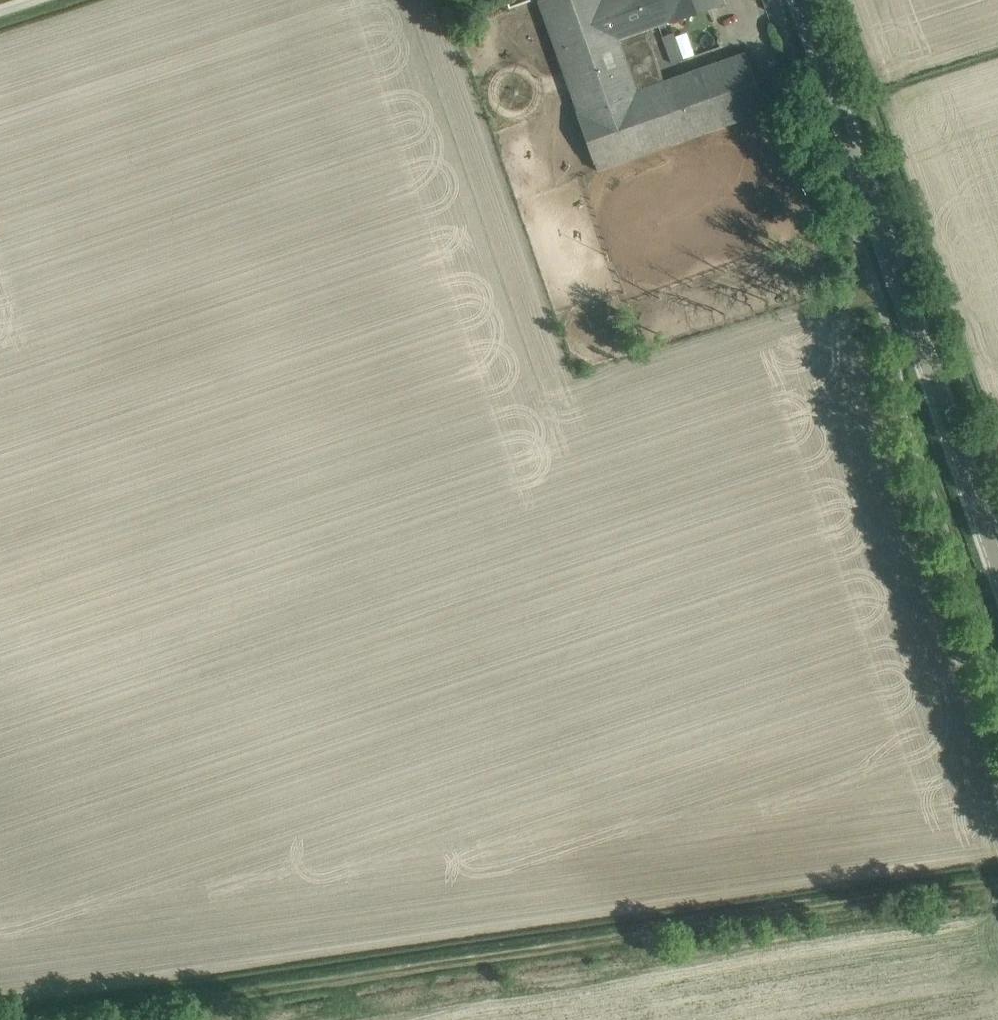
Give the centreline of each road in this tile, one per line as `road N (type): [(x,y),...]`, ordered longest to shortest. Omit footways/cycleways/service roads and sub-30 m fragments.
road 1 (track): [(997,876),(39,1019)]
road 2 (unclassified): [(997,565),(801,0)]

